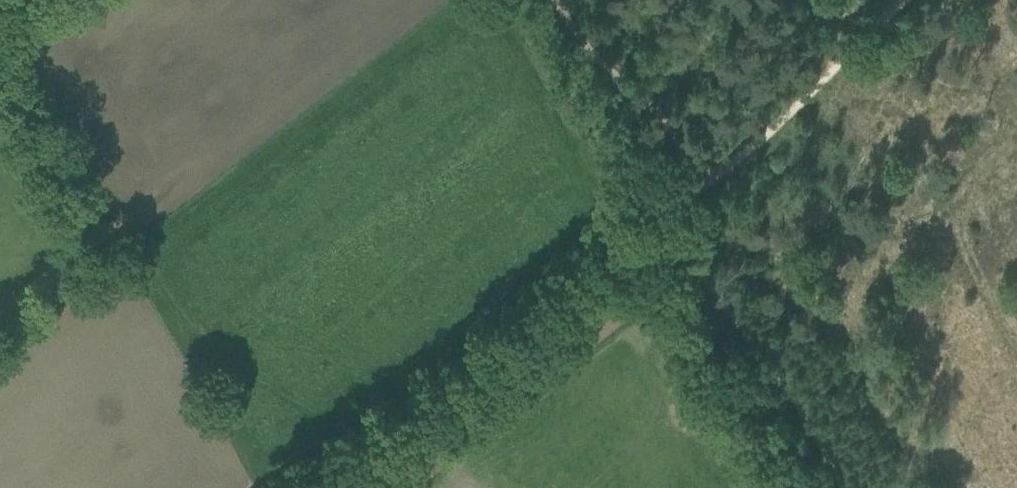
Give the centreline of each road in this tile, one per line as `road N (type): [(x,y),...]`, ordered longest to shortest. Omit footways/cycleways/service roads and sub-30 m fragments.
road 1 (track): [(407,435),(663,219)]
road 2 (track): [(0,57),(69,184),(78,221),(66,272),(0,320)]

